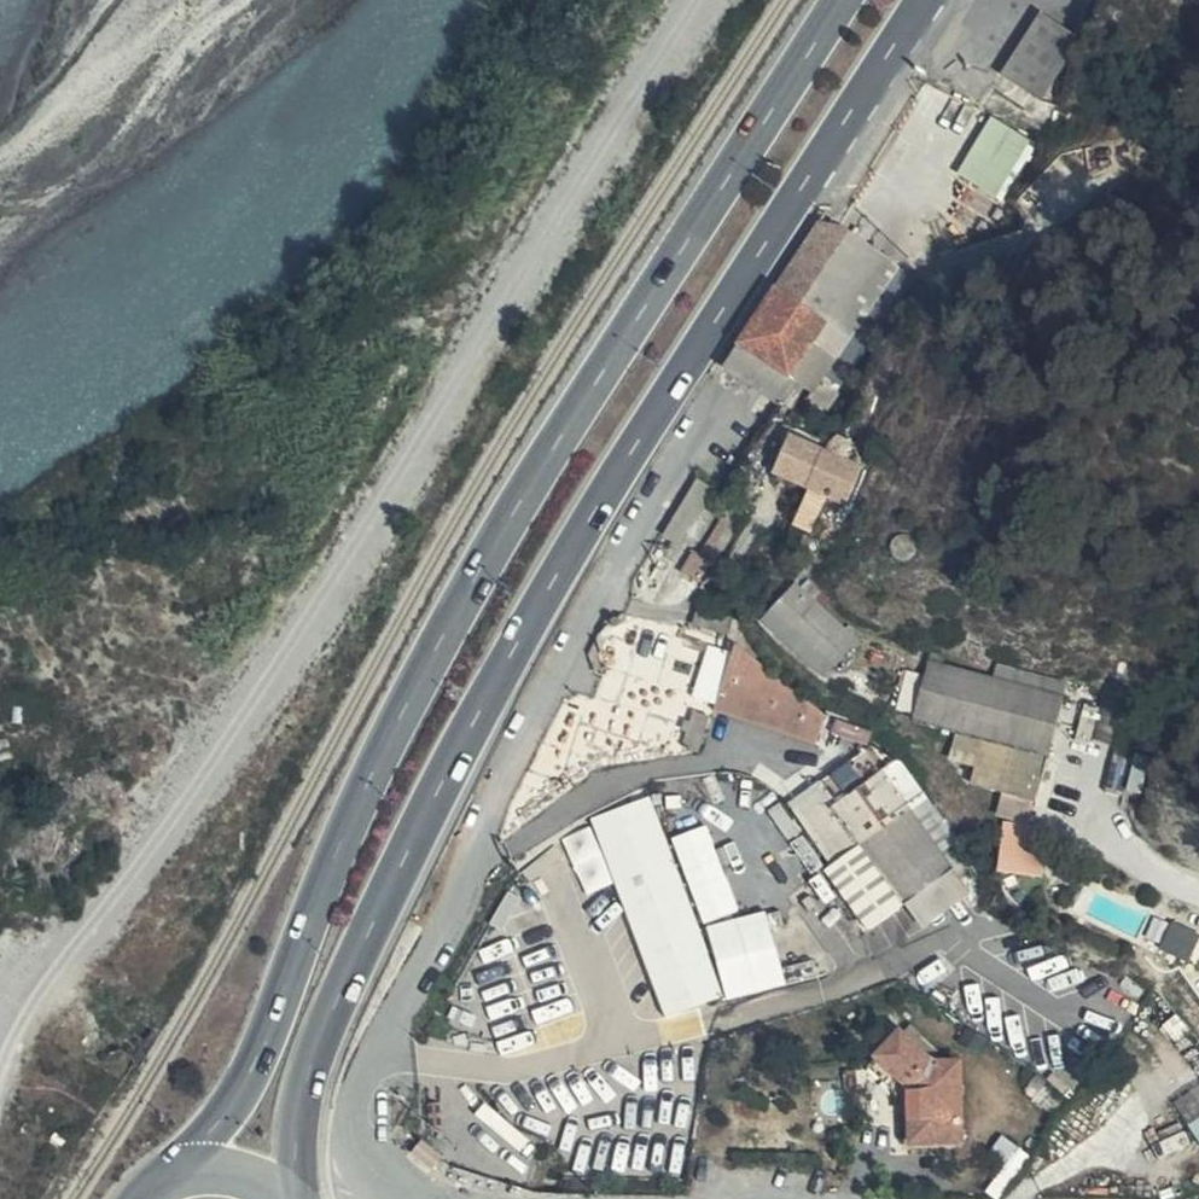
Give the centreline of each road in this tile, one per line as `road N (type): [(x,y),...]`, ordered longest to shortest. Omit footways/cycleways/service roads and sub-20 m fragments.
road 1 (primary): [(302,1198),(302,1100),(312,1059),(429,811),(665,398),(927,0)]
road 2 (primary): [(842,0),(480,573),(365,792),(236,1094),(179,1179)]
road 3 (track): [(704,0),(430,419),(0,1038)]

